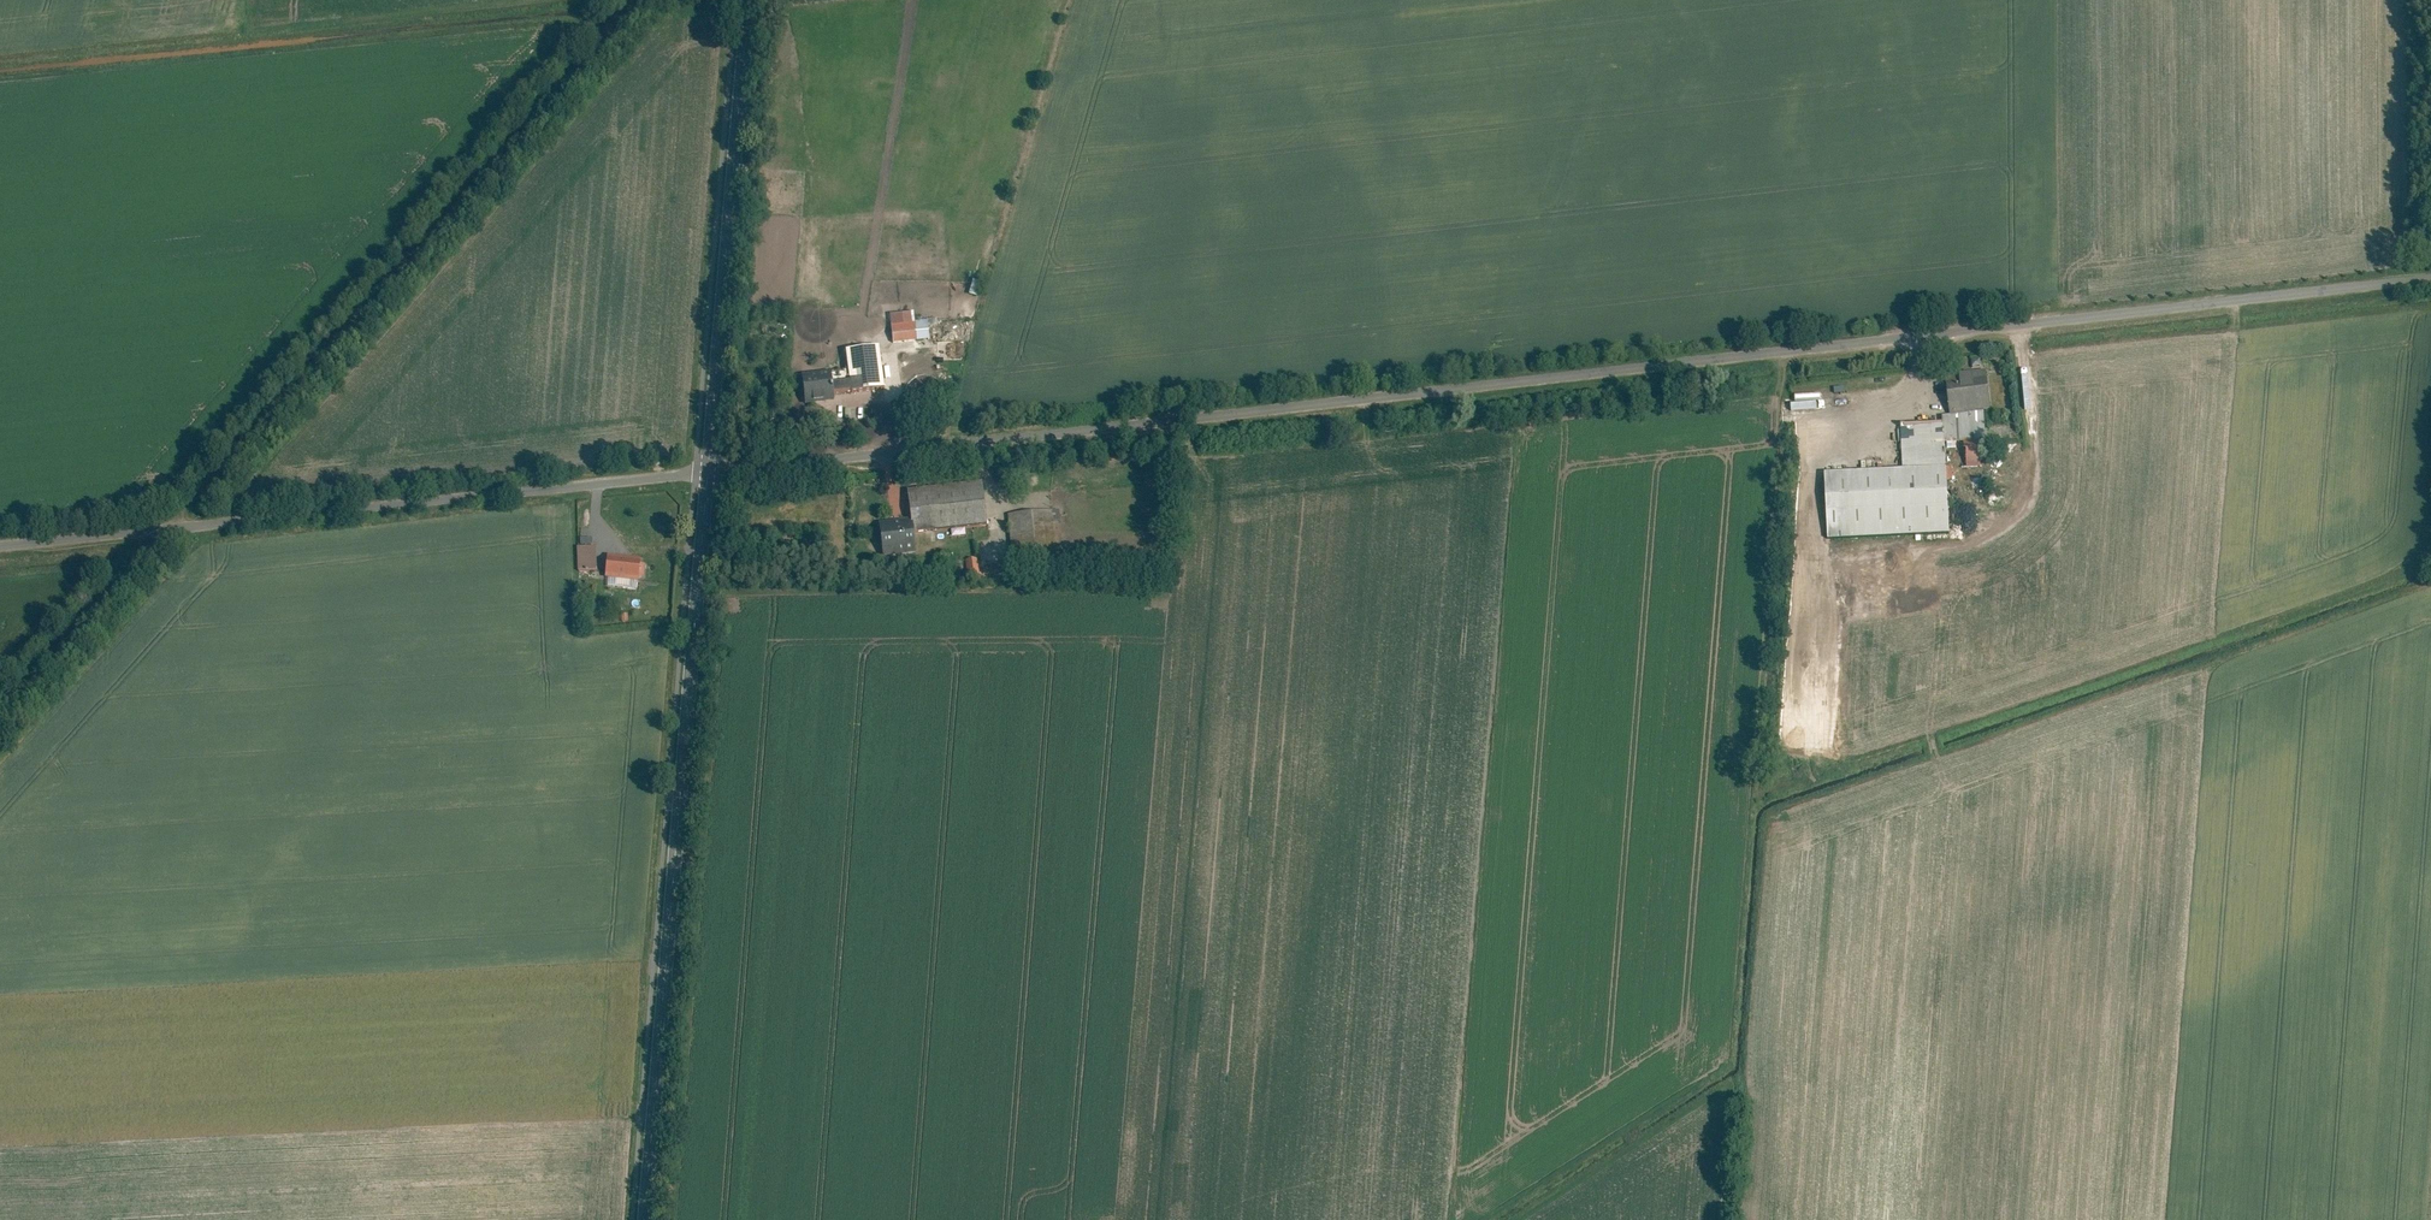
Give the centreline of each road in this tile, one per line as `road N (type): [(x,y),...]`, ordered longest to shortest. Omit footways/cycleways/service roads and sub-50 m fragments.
road 1 (unclassified): [(707,471),(814,466),(2430,284)]
road 2 (tertiary): [(707,471),(645,1219)]
road 3 (residential): [(0,545),(707,471)]
road 4 (tertiary): [(750,0),(707,471)]

